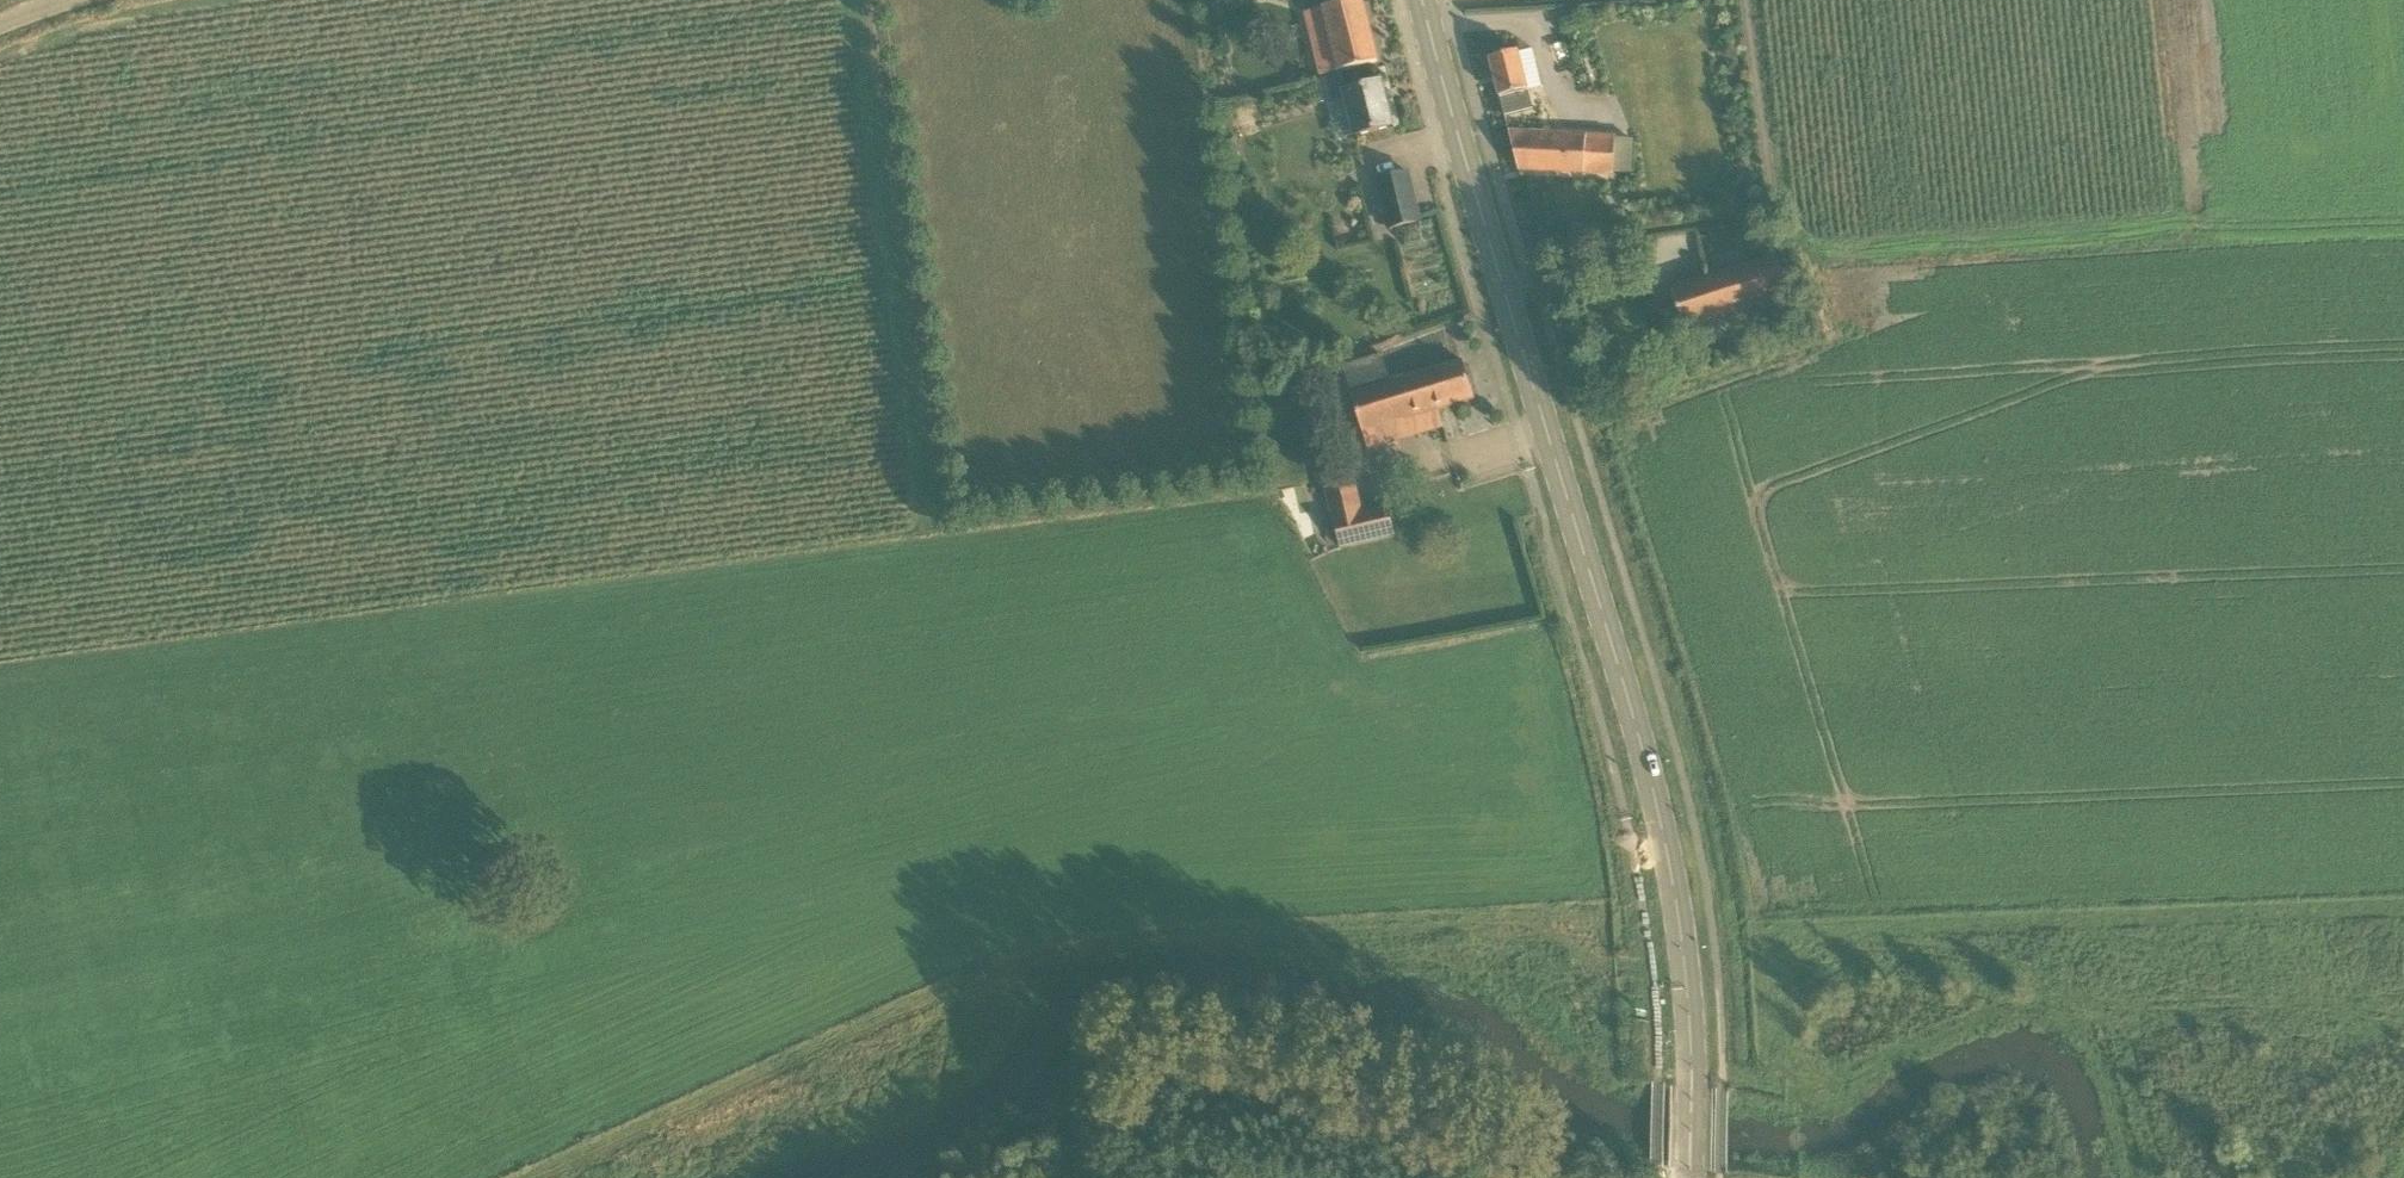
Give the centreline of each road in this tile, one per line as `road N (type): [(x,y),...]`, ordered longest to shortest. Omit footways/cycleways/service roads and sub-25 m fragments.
road 1 (secondary): [(1690,1177),(1687,994),(1635,700),(1423,0)]

